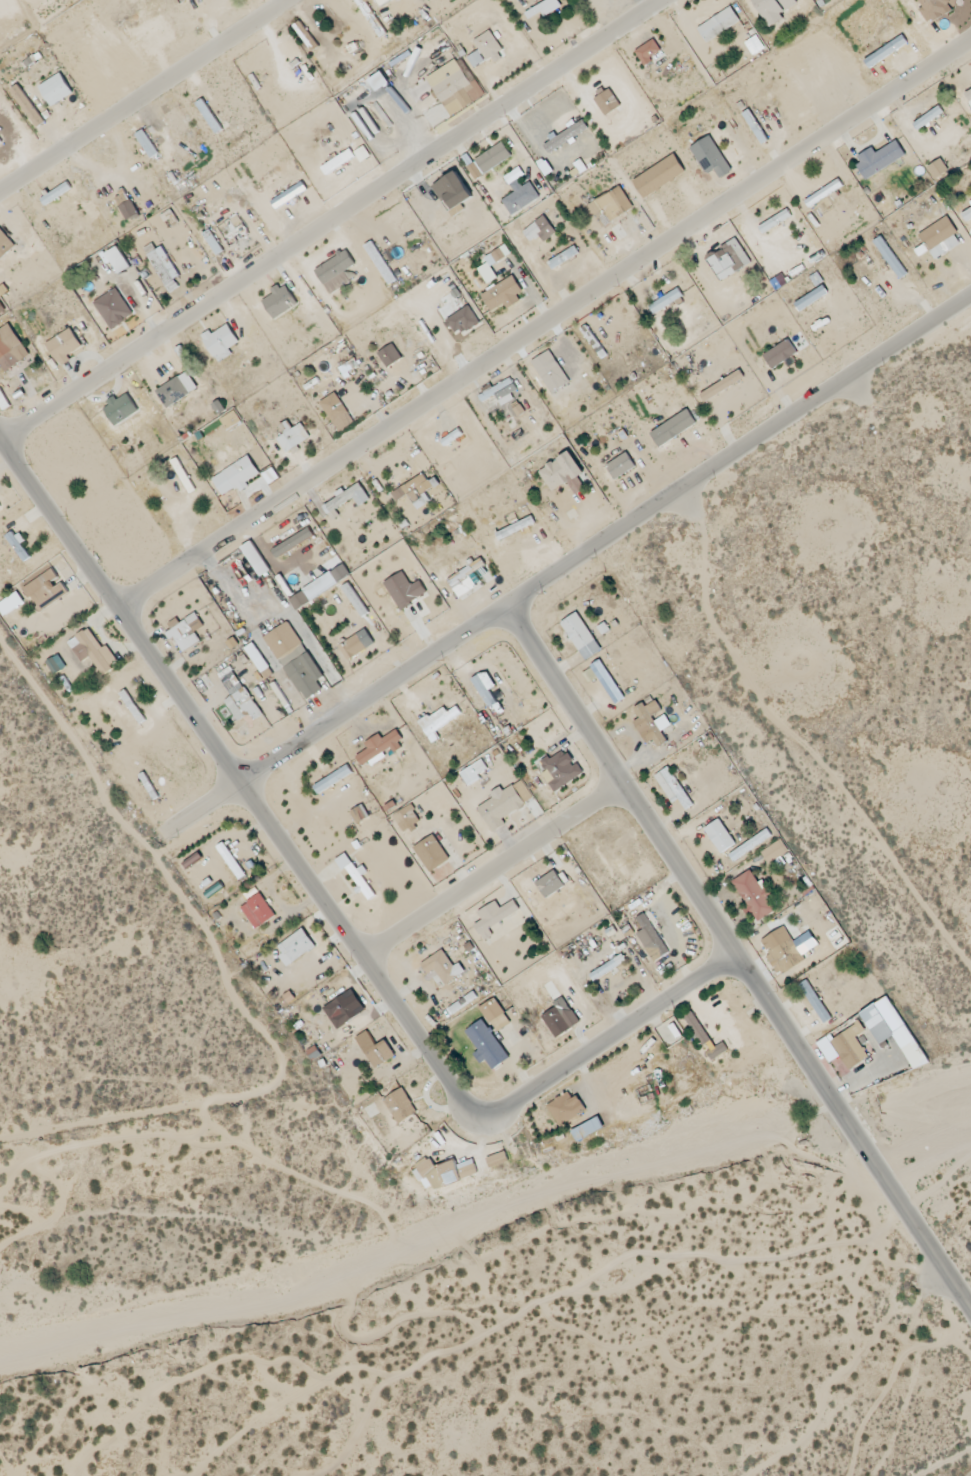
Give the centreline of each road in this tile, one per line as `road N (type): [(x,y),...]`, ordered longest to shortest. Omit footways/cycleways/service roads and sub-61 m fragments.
road 1 (residential): [(0,438),(467,1101),(491,1102),(729,942)]
road 2 (residential): [(970,18),(112,596)]
road 3 (residential): [(161,817),(970,276)]
road 4 (residential): [(626,0),(0,419)]
road 5 (residential): [(495,588),(600,758),(847,1119)]
road 6 (residential): [(262,0),(0,174)]
road 7 (residential): [(357,948),(614,776)]
road 8 (residential): [(847,1119),(970,1309)]

